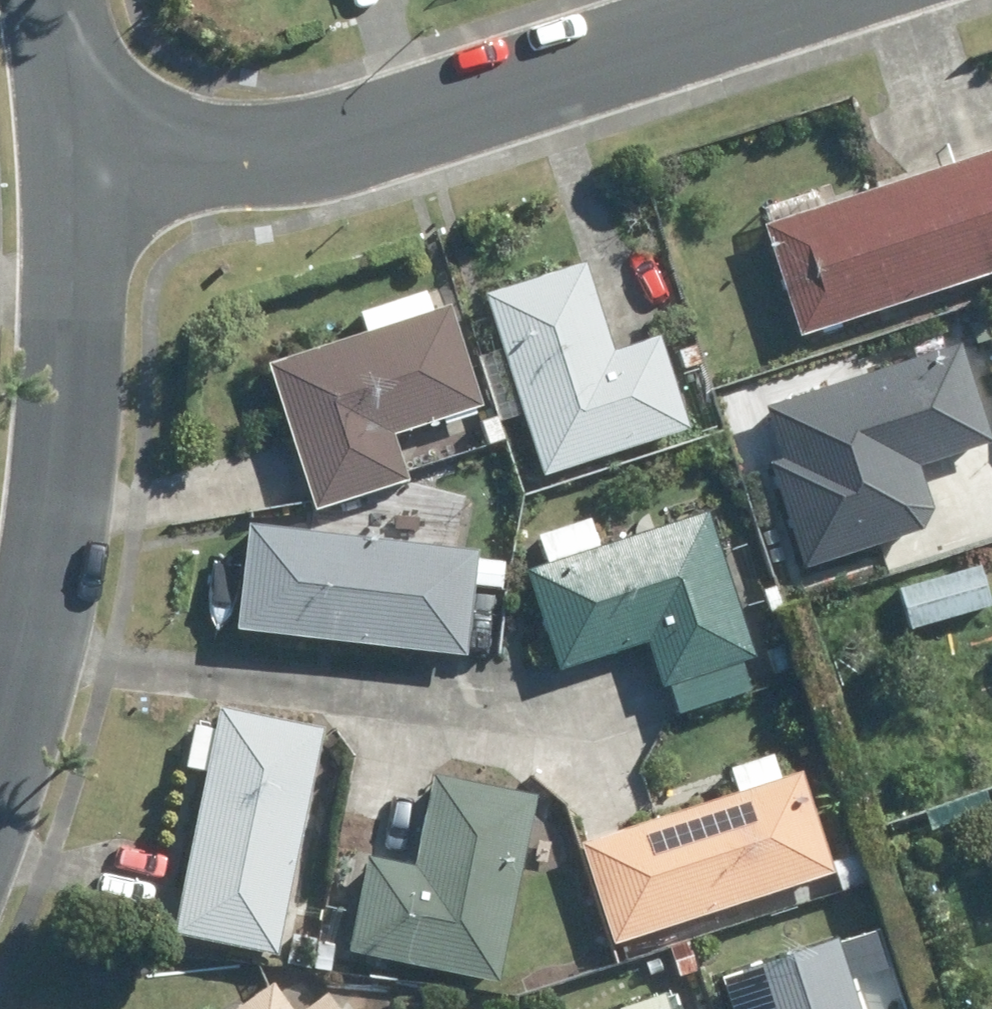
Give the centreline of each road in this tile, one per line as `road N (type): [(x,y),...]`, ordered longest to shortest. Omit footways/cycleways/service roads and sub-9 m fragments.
road 1 (residential): [(79,159),(248,155),(365,140),(794,0)]
road 2 (residential): [(0,751),(58,530),(79,159)]
road 3 (residential): [(55,0),(79,159)]

